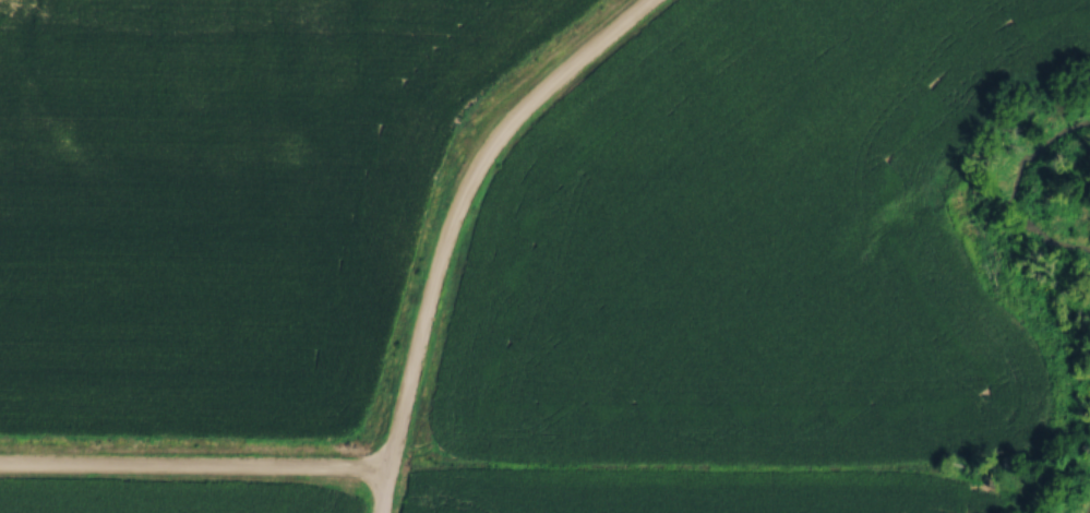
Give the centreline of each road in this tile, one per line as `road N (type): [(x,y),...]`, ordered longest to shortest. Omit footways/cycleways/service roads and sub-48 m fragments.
road 1 (residential): [(377,512),(440,251),(463,191),(504,130),(653,0)]
road 2 (residential): [(386,470),(0,466)]

